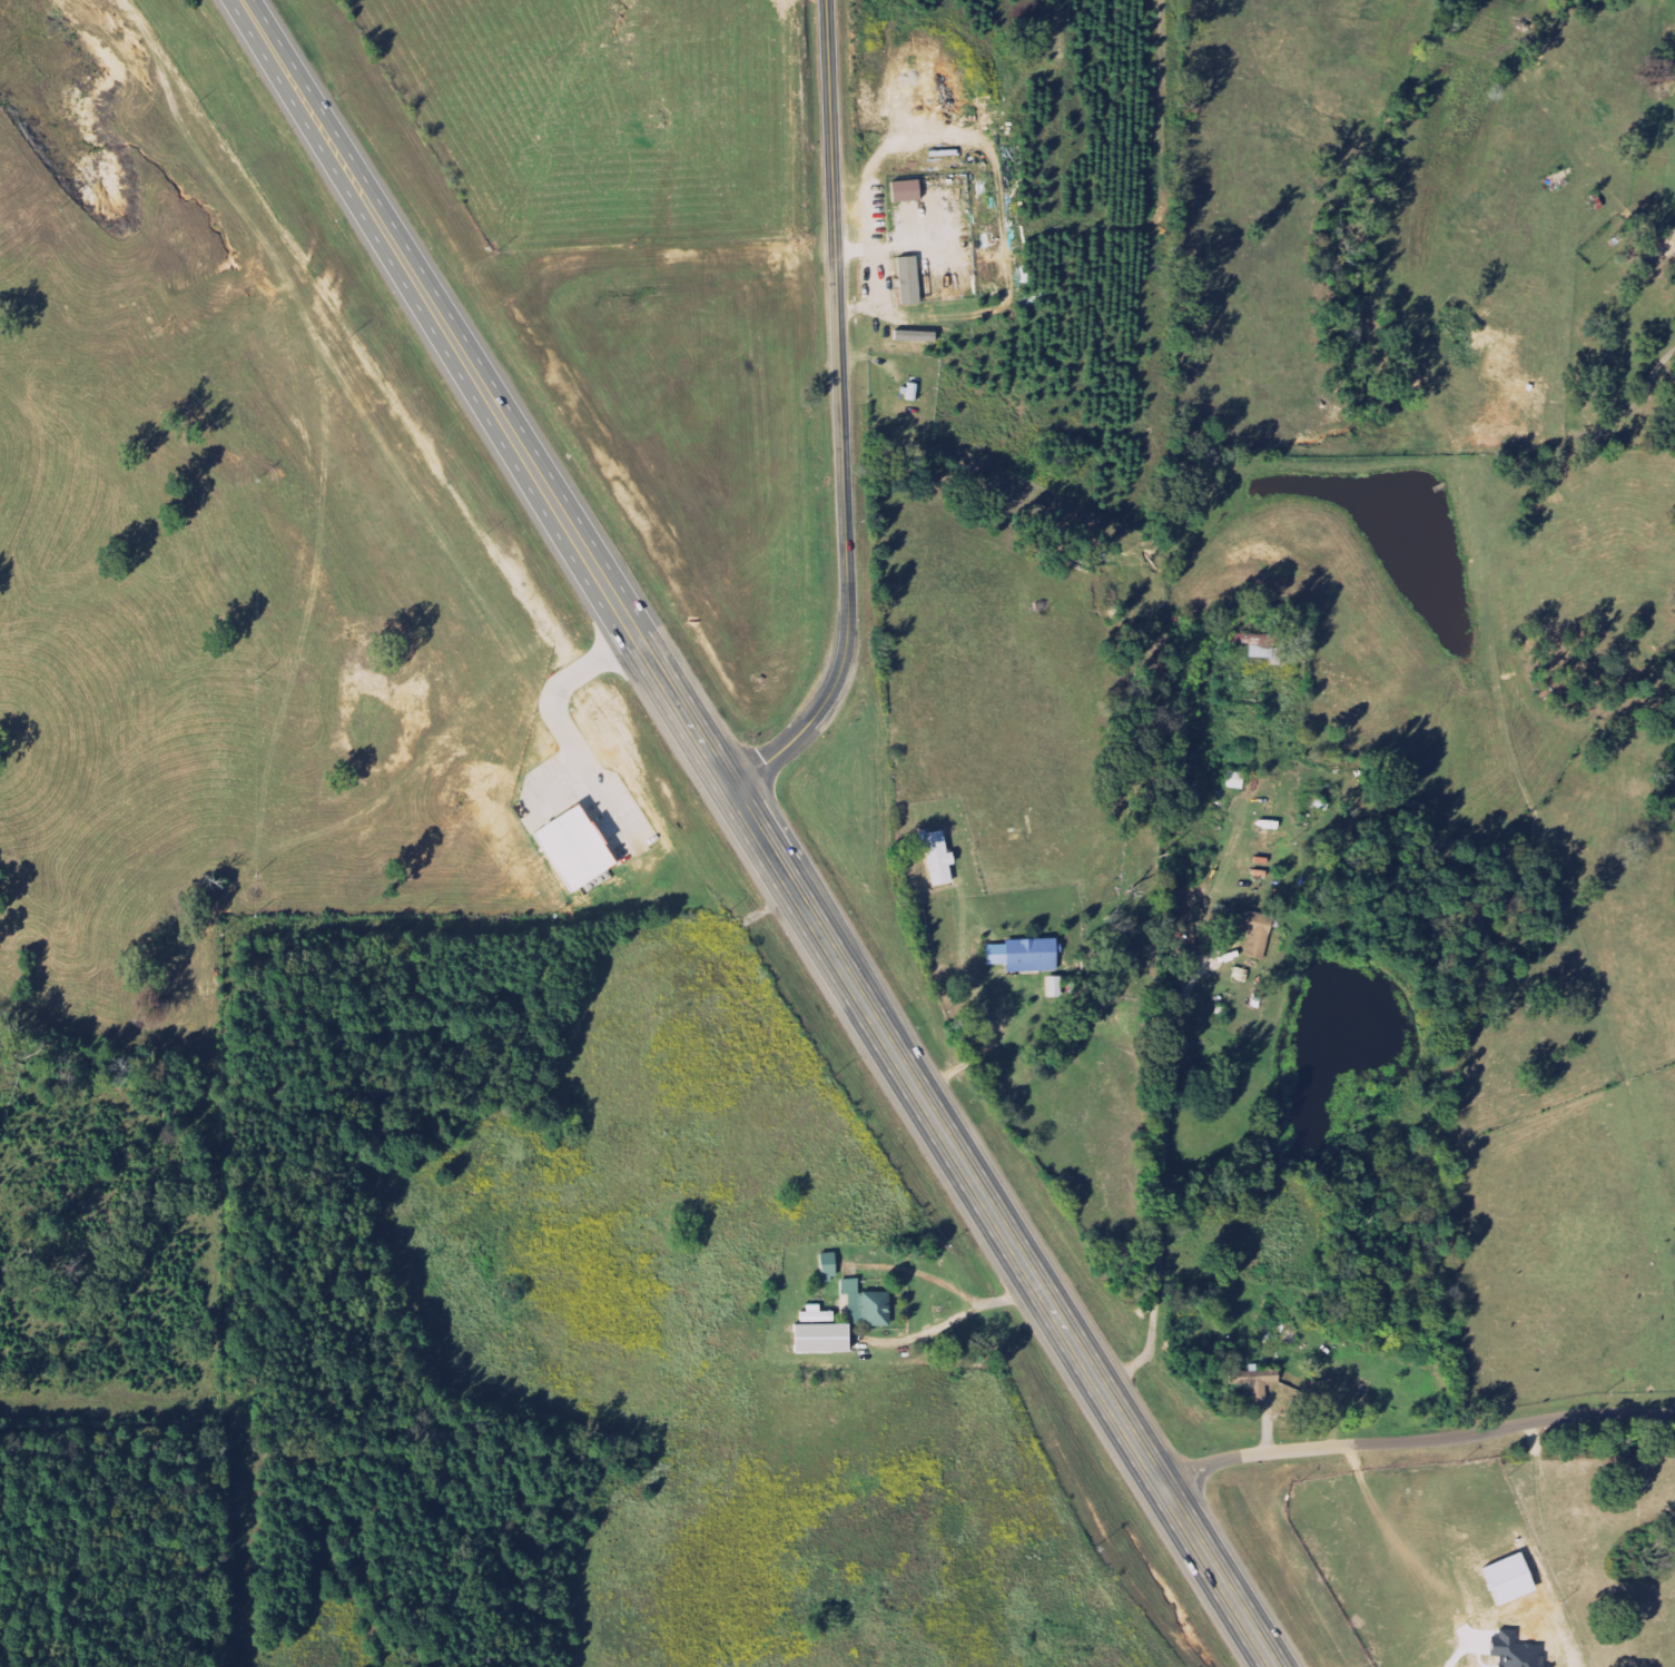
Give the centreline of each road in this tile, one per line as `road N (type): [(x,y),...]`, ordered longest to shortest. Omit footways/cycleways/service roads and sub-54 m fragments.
road 1 (trunk): [(1275,1666),(731,790)]
road 2 (trunk): [(731,790),(262,0)]
road 3 (tertiary): [(829,0),(850,612),(843,669),(821,710),(731,790)]
road 4 (residential): [(1164,1488),(1241,1456),(1440,1440),(1563,1417),(1674,1413)]
road 5 (residential): [(1101,1385),(1150,1349),(1166,1071),(1181,987)]

